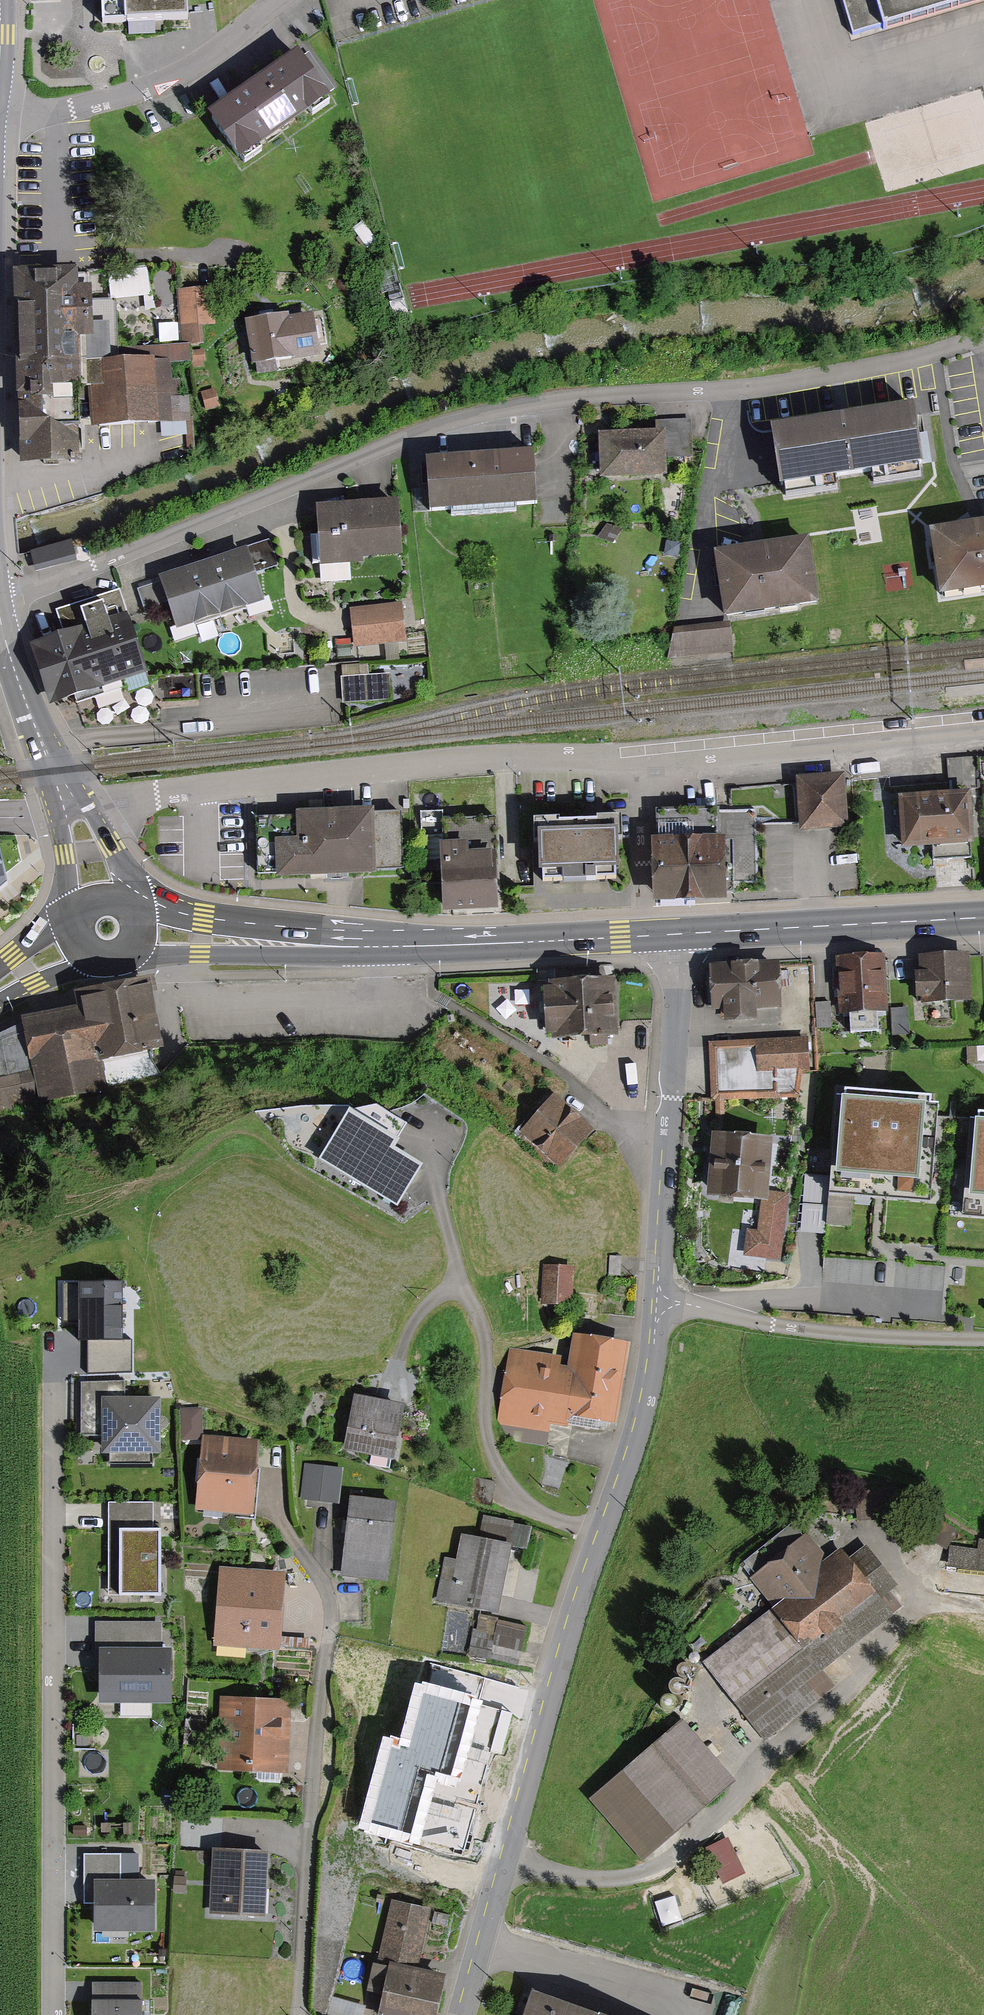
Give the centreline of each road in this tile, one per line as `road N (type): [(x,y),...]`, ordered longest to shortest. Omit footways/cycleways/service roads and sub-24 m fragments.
road 1 (residential): [(0,600),(458,426),(523,411),(786,389),(936,355)]
road 2 (residential): [(983,727),(628,759),(457,758),(71,807)]
road 3 (residential): [(59,1384),(53,2014)]
road 4 (residential): [(284,1527),(331,1609),(301,2014)]
road 5 (unclassified): [(603,1539),(463,2014)]
road 6 (primary): [(252,943),(683,935)]
road 7 (residential): [(438,1193),(484,1339),(484,1411),(500,1471),(526,1505),(603,1539)]
road 8 (unclassified): [(683,935),(658,1302)]
road 9 (residential): [(283,0),(183,79),(138,99),(0,121)]
road 10 (primary): [(683,935),(983,919)]
road 11 (residential): [(983,1339),(869,1342),(707,1309)]
road 12 (unclassified): [(658,1302),(645,1409),(603,1539)]
road 13 (residential): [(941,1300),(821,1296),(707,1309)]
road 14 (secondary): [(0,614),(71,807)]

